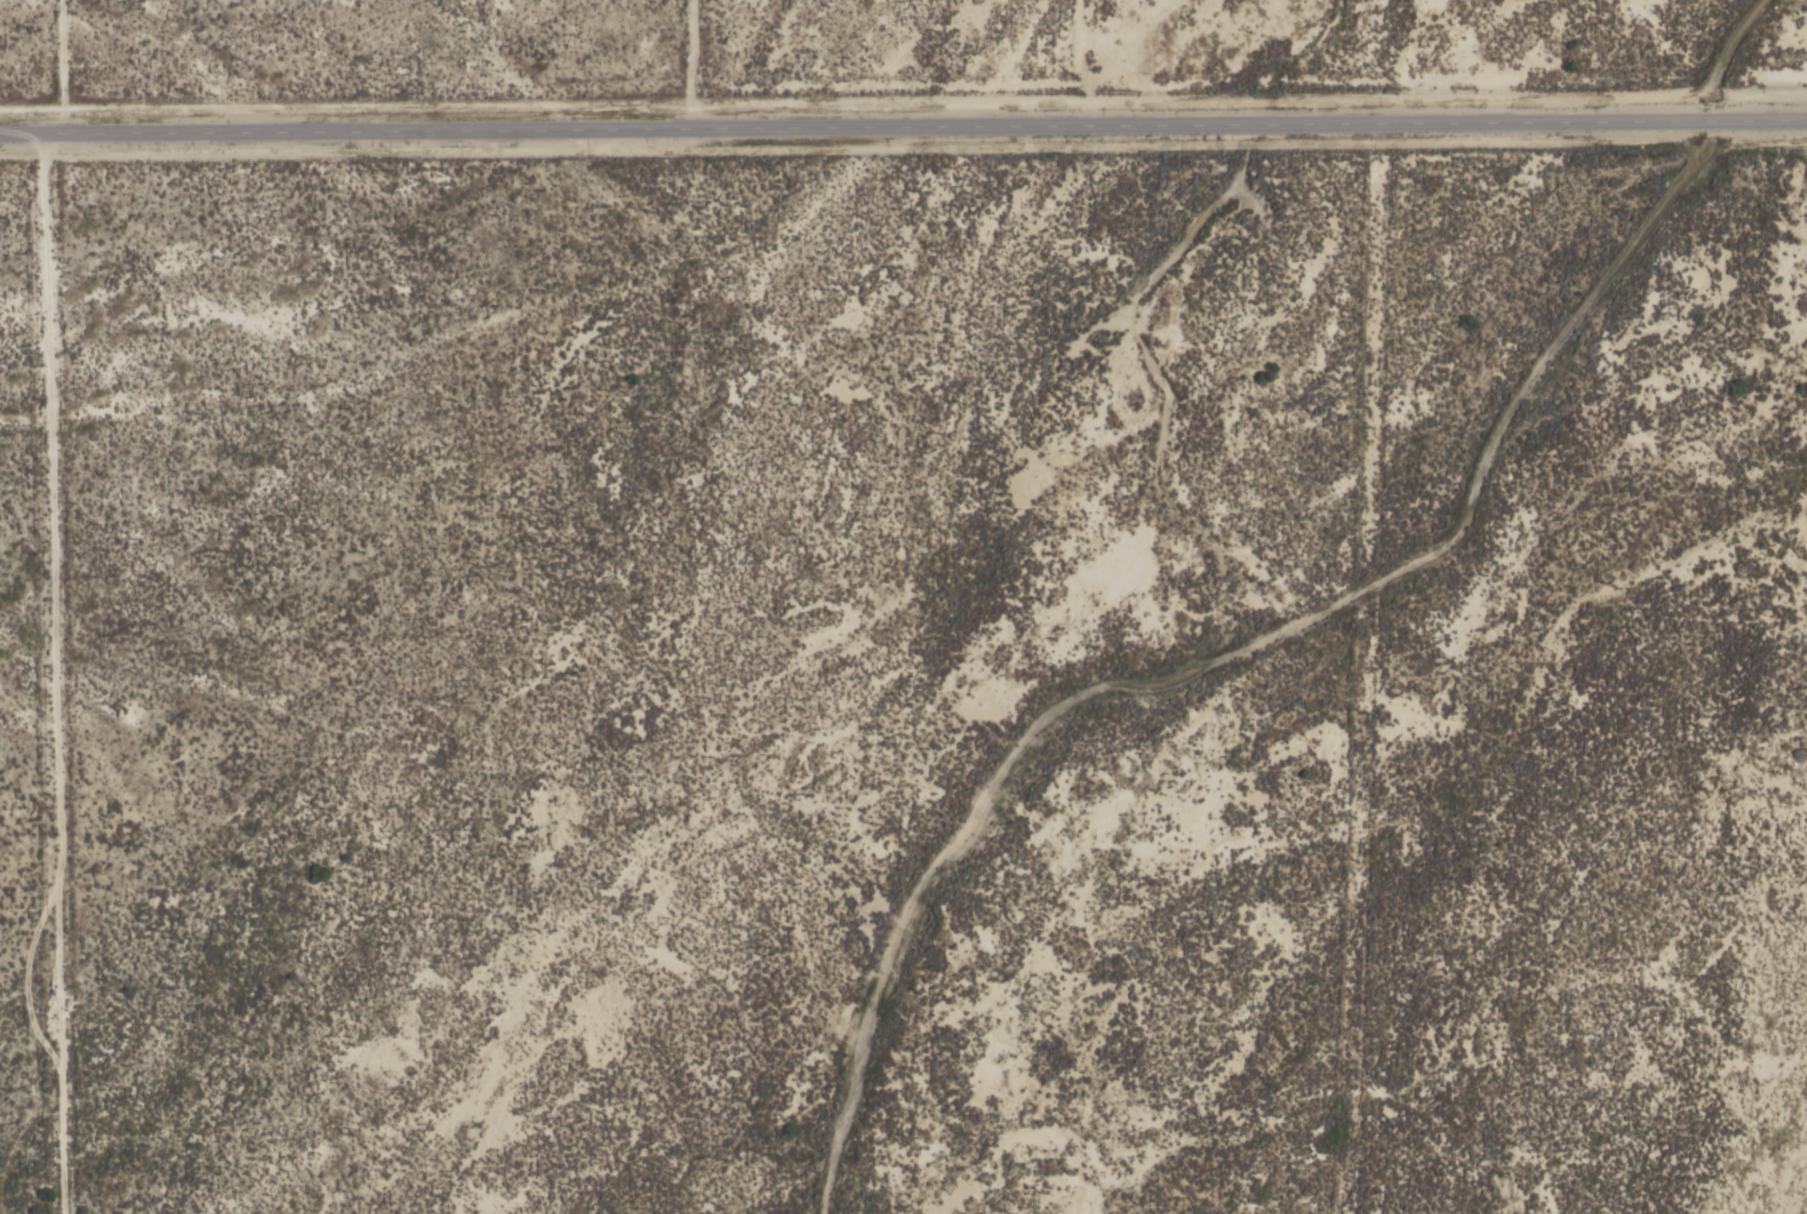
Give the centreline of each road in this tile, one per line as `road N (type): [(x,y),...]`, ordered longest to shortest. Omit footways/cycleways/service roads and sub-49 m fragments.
road 1 (tertiary): [(1806,120),(0,130)]

